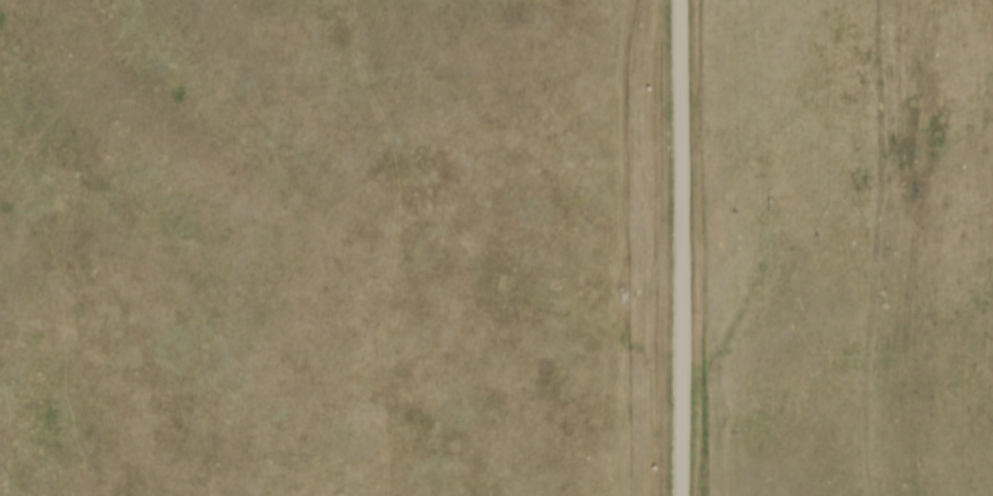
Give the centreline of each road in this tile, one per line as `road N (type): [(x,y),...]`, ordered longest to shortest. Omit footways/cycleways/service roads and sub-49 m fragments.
road 1 (residential): [(682,0),(683,495)]

